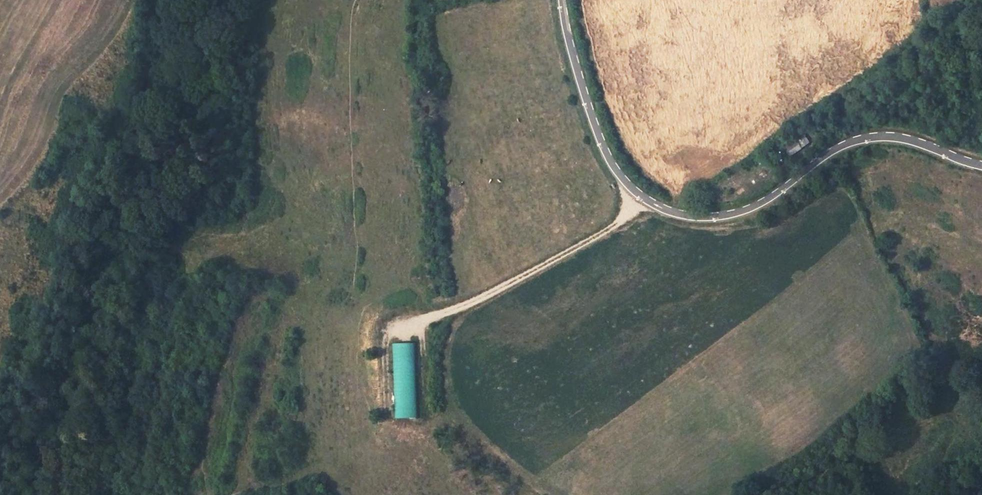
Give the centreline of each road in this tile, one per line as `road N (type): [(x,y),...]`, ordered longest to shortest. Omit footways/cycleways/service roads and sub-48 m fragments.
road 1 (unclassified): [(981,165),(905,140),(864,140),(740,213),(662,211),(607,161),(557,0)]
road 2 (track): [(662,211),(544,265),(481,302),(453,330),(444,350),(448,403),(530,491)]
road 3 (track): [(461,316),(441,100)]
road 4 (track): [(461,316),(429,306),(364,315),(252,282)]

